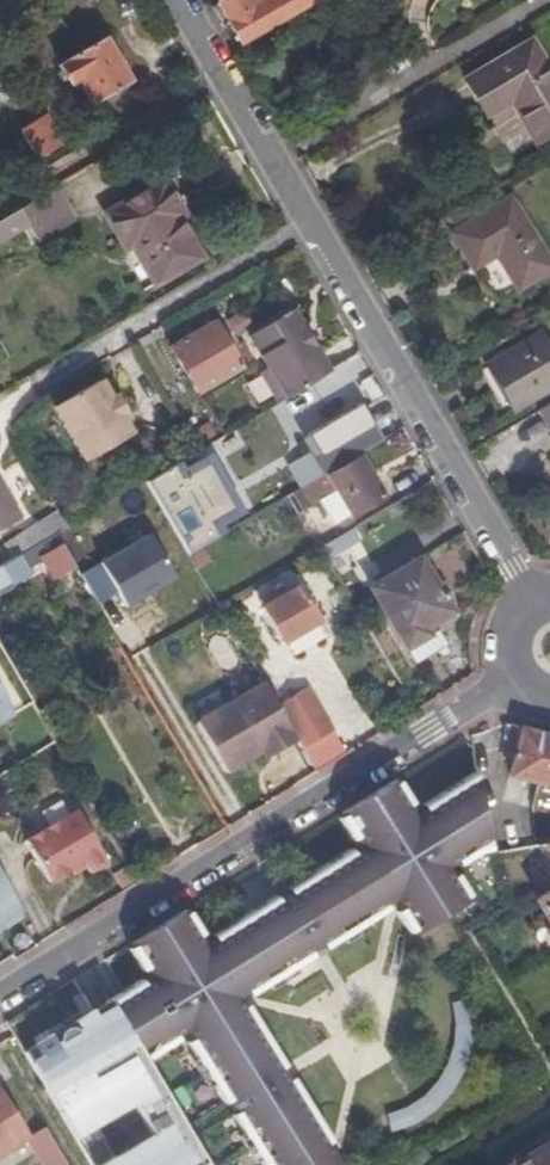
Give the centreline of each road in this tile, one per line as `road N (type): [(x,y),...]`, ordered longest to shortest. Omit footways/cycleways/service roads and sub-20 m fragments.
road 1 (residential): [(533,603),(171,0)]
road 2 (residential): [(512,677),(0,996)]

